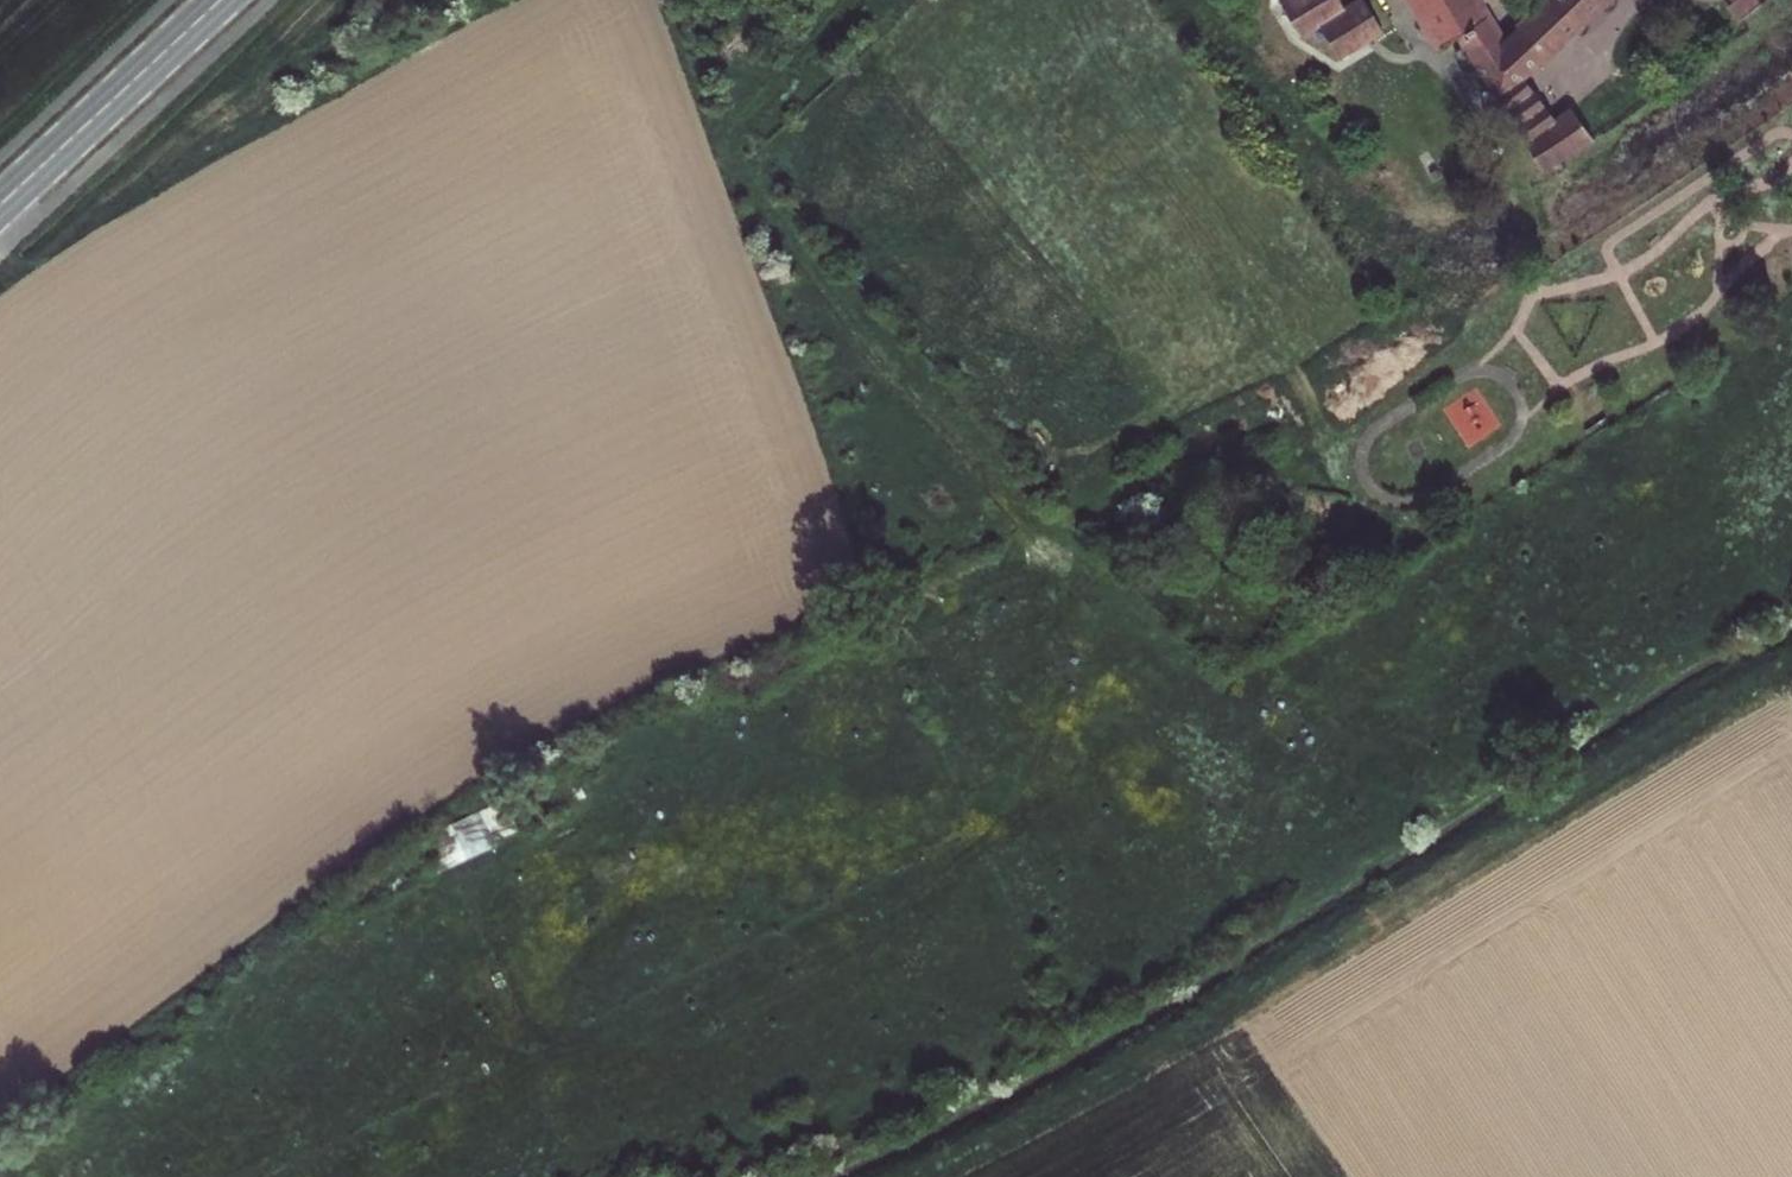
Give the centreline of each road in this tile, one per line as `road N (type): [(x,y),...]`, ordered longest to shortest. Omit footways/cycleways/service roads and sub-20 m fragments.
road 1 (tertiary): [(219,0),(0,204)]

